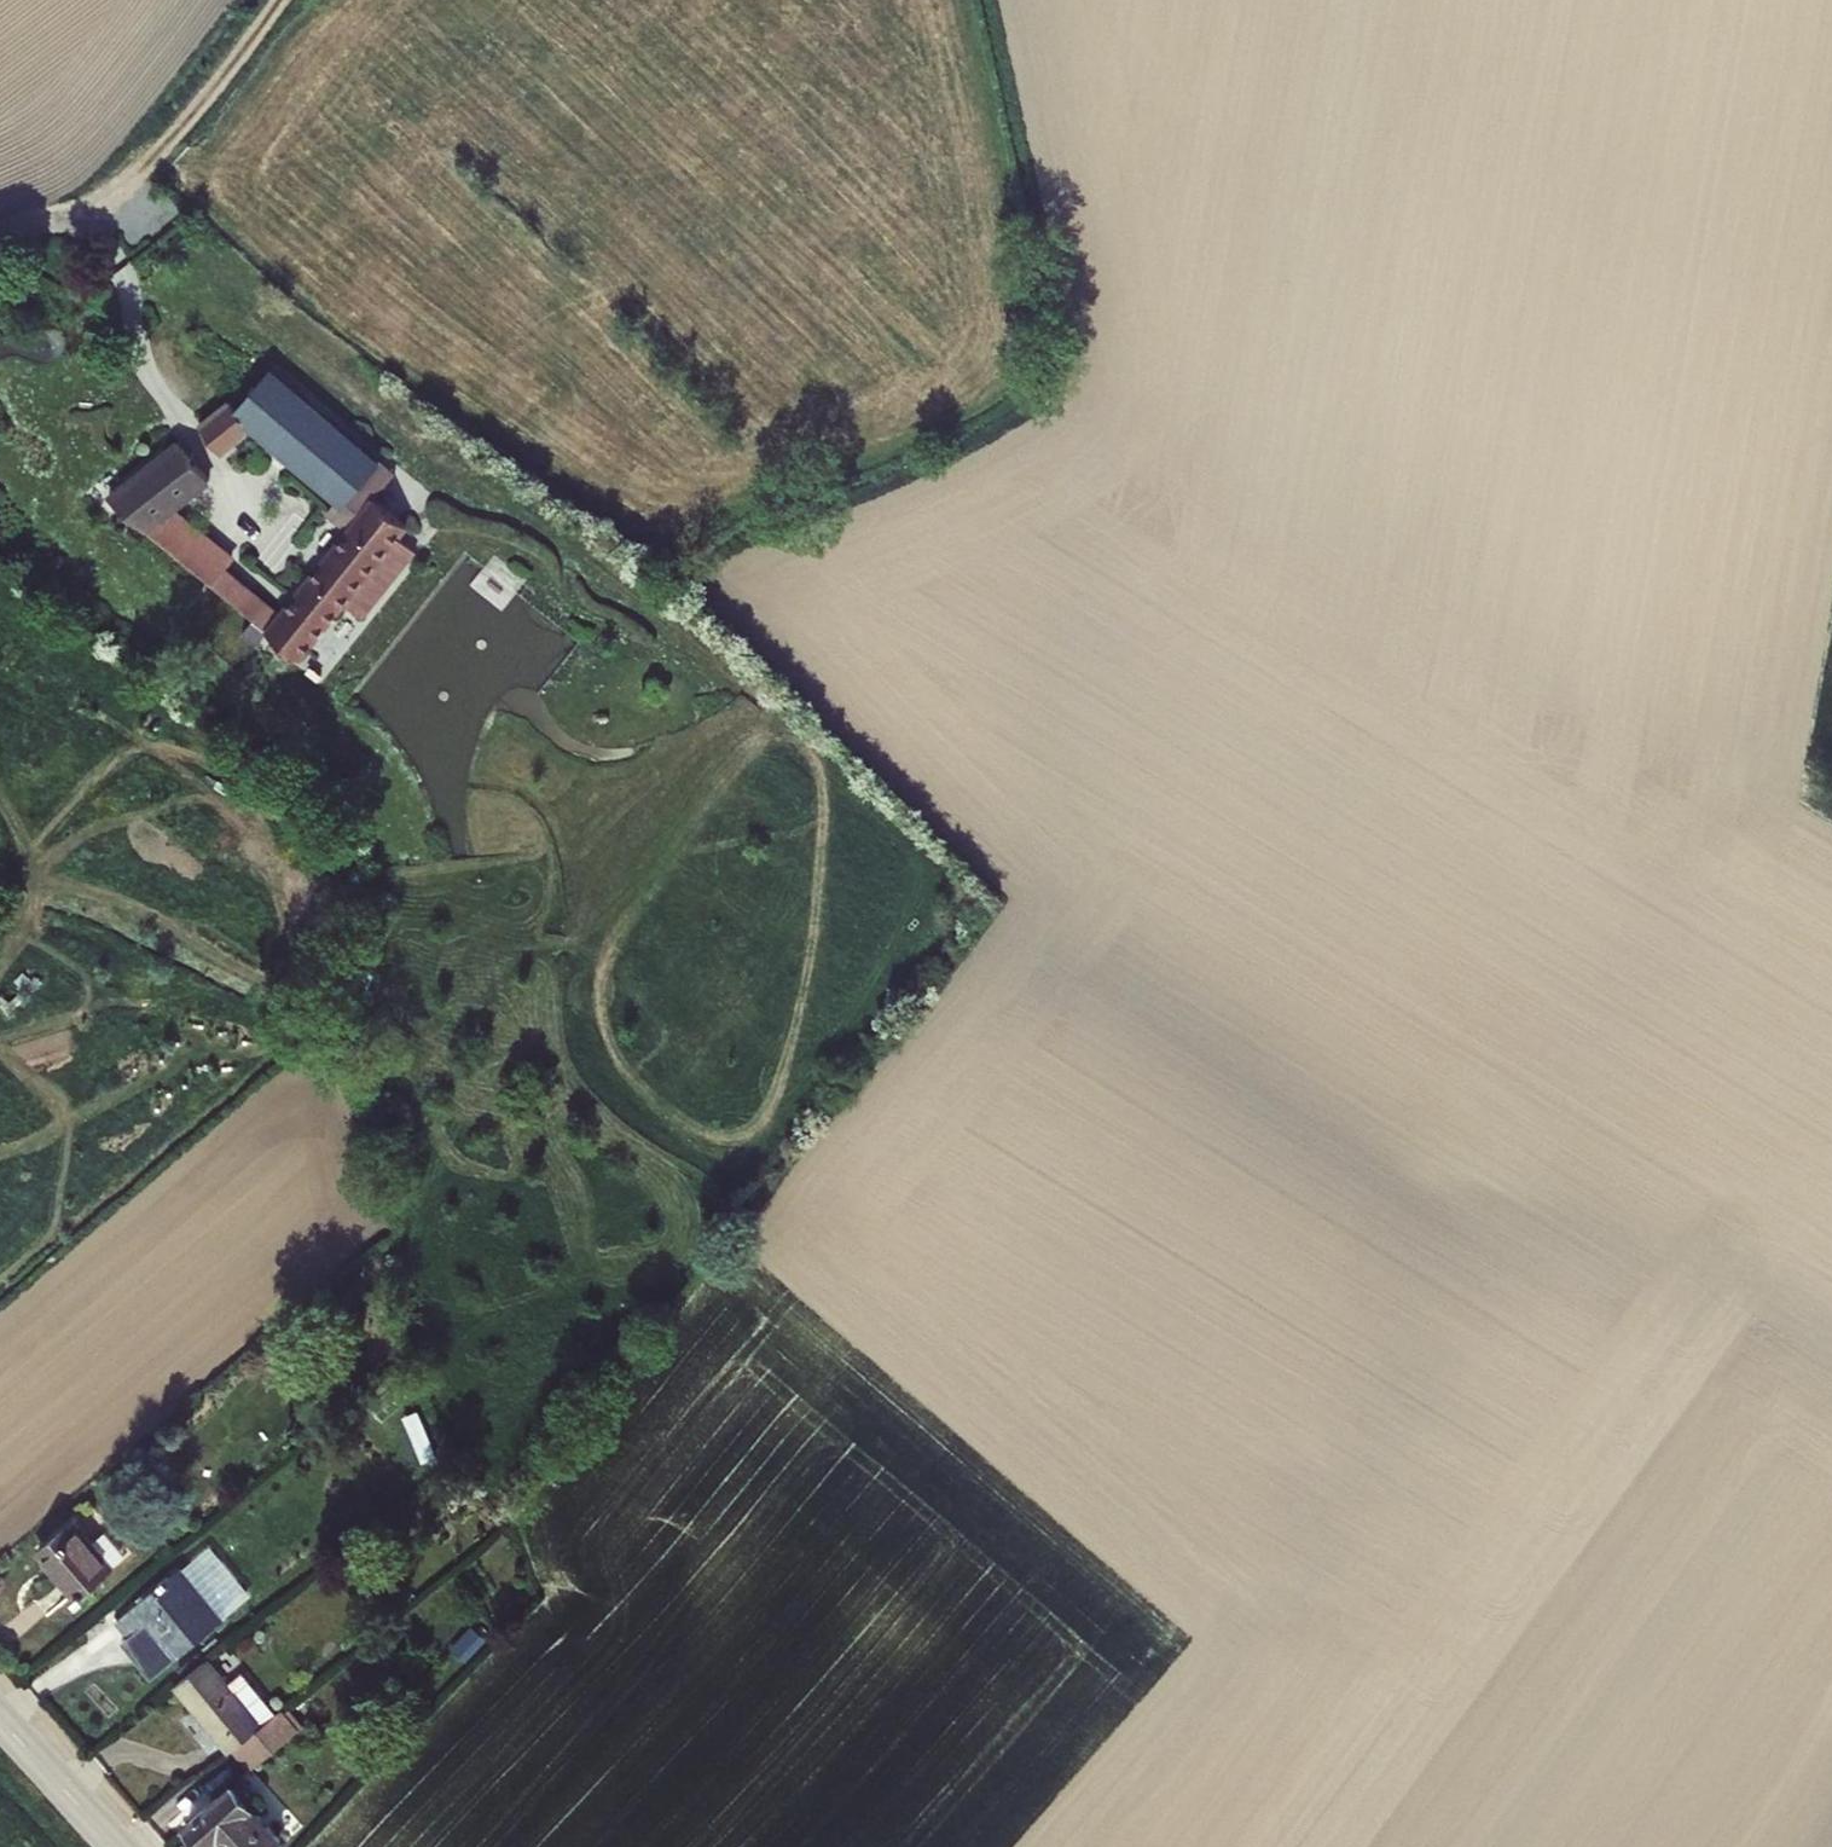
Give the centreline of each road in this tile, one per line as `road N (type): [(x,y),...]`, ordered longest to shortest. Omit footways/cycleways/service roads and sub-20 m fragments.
road 1 (residential): [(115,1846),(0,1721)]

